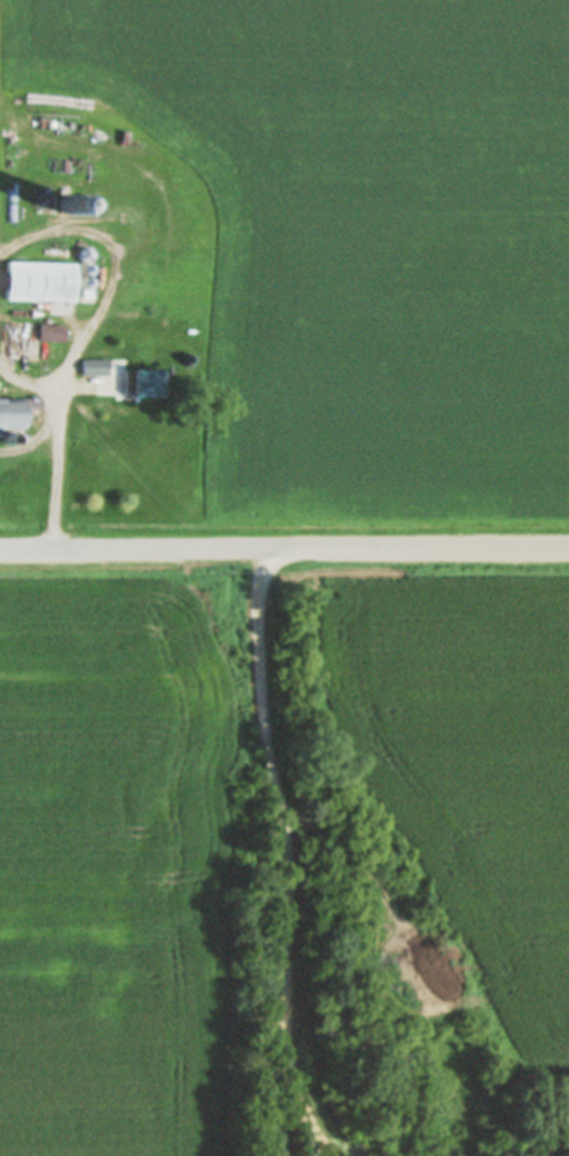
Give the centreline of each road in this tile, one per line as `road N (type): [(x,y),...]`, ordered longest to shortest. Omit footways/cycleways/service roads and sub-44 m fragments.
road 1 (track): [(268,552),(266,744),(292,873),(295,1041),(313,1114),(339,1155)]
road 2 (secondary): [(568,551),(0,552)]
road 3 (track): [(397,944),(376,888),(280,804)]

